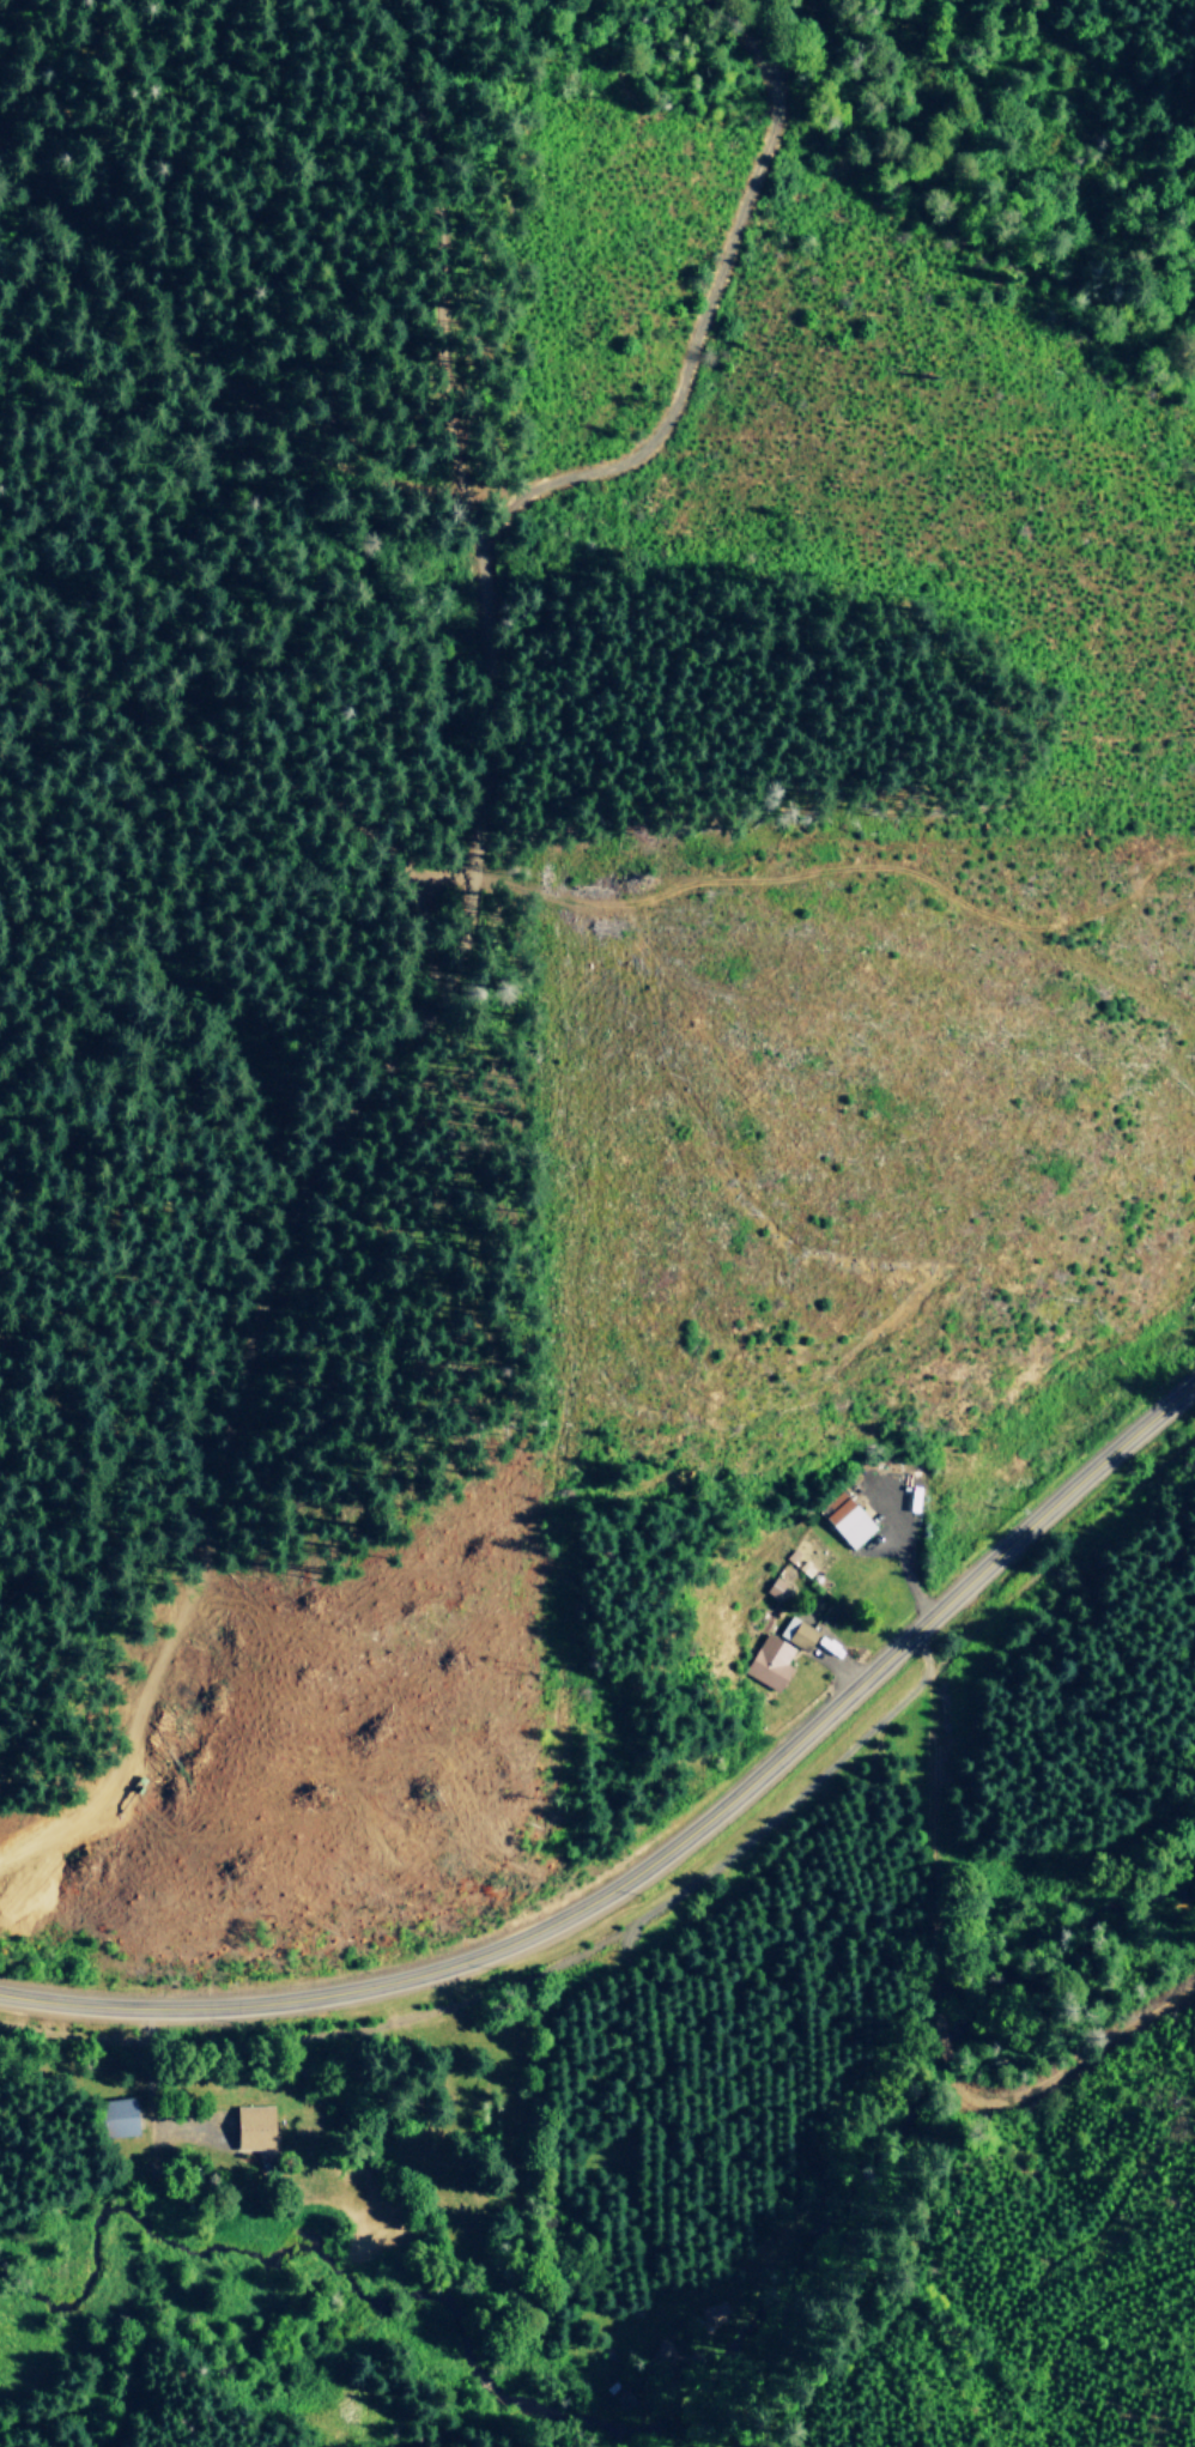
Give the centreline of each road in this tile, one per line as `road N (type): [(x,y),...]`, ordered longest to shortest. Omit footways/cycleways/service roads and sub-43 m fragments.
road 1 (tertiary): [(0,1993),(102,2007),(208,2010),(319,2000),(461,1966),(601,1896),(714,1812),(1194,1383)]

